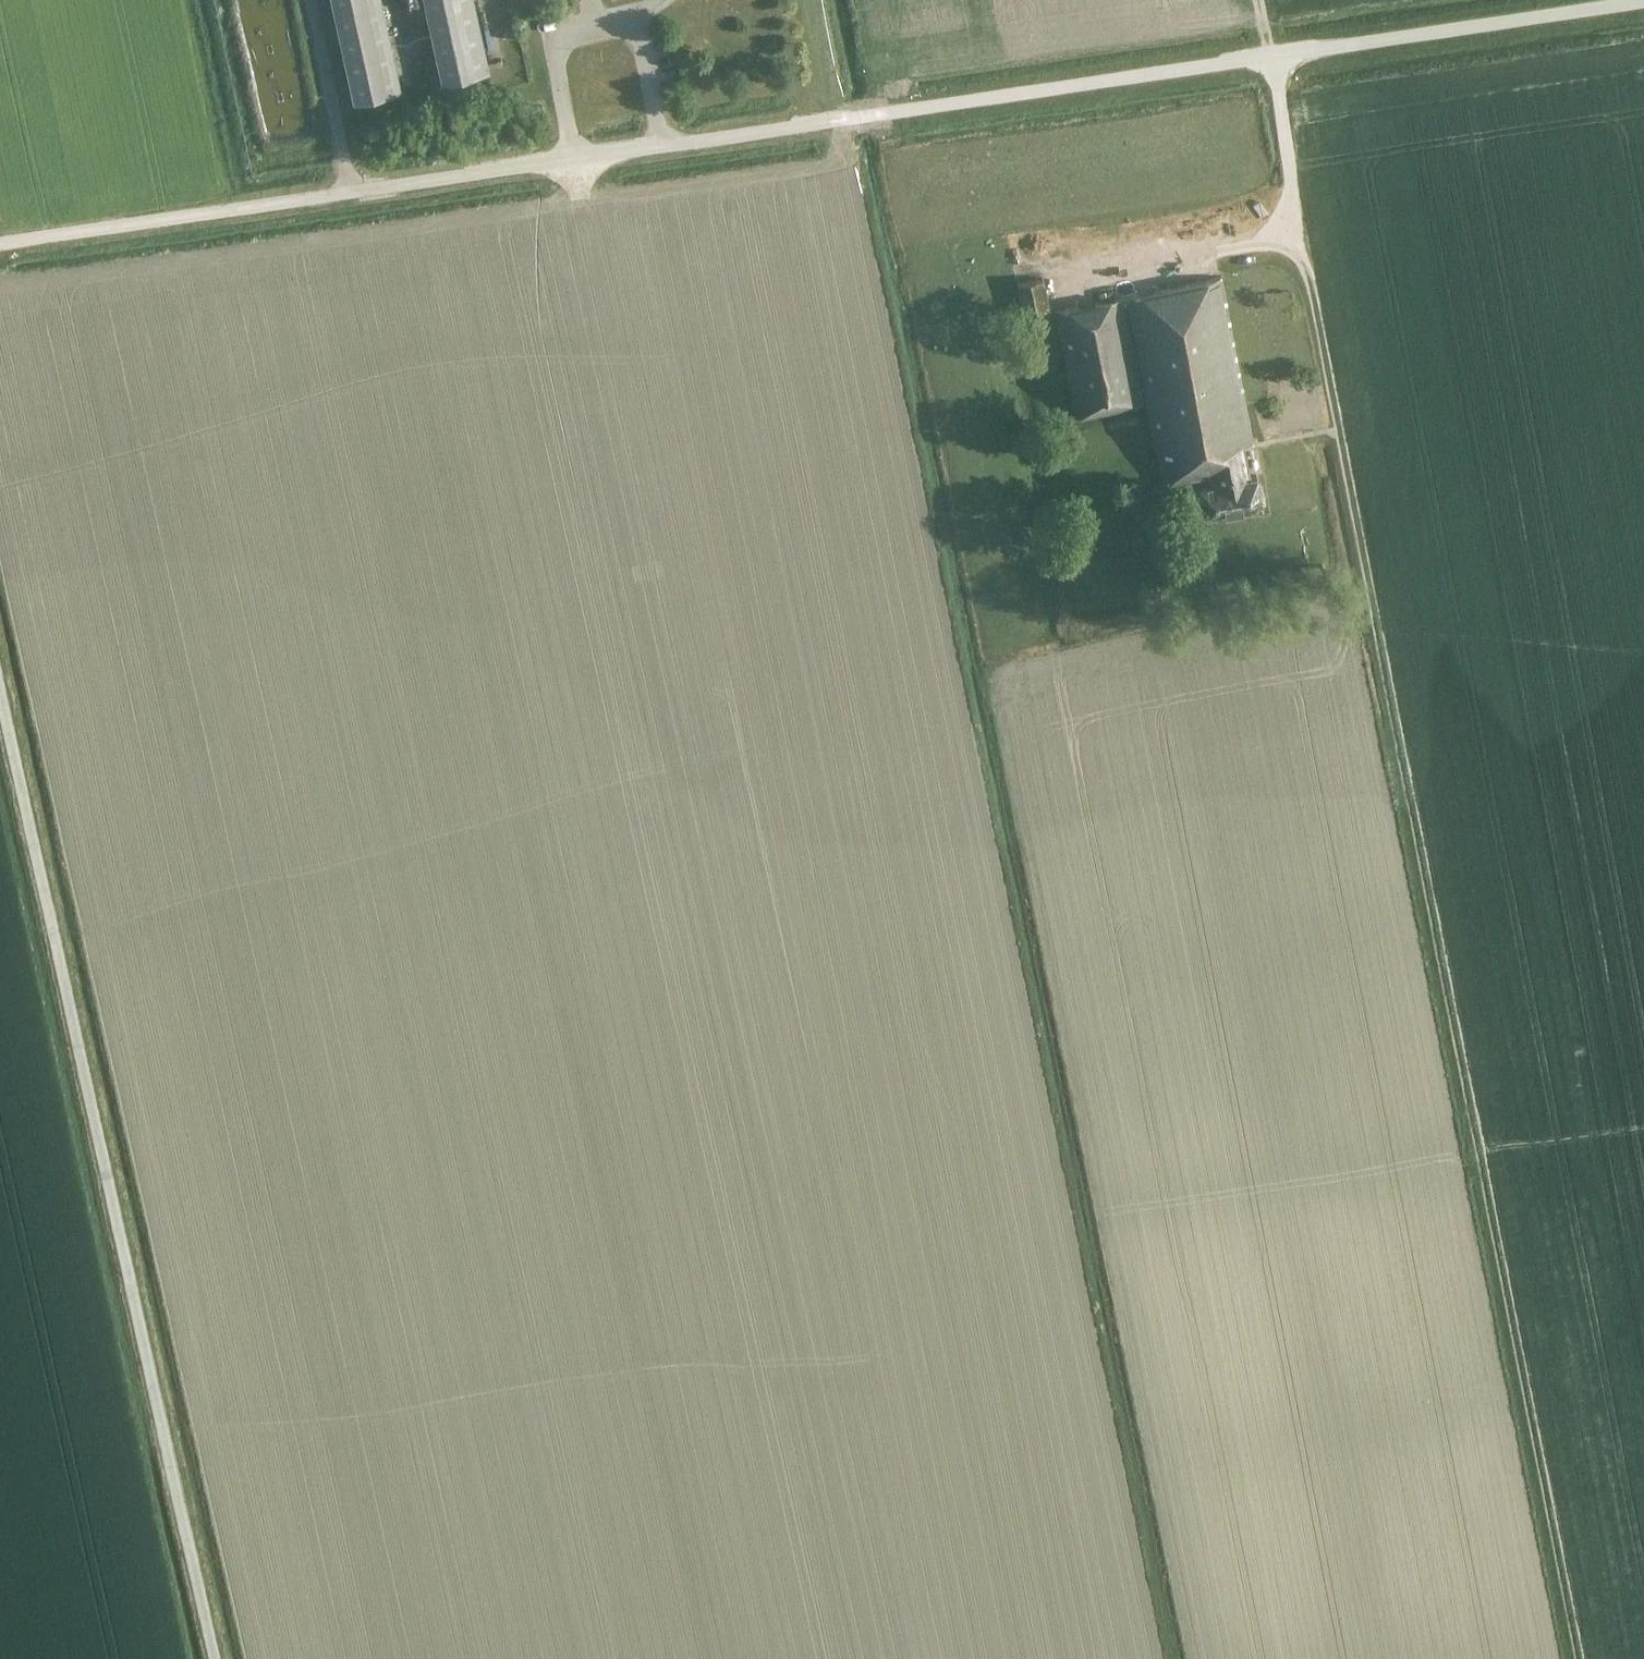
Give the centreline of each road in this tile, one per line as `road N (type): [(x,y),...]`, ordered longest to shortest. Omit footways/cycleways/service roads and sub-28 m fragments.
road 1 (unclassified): [(0,243),(1643,0)]

